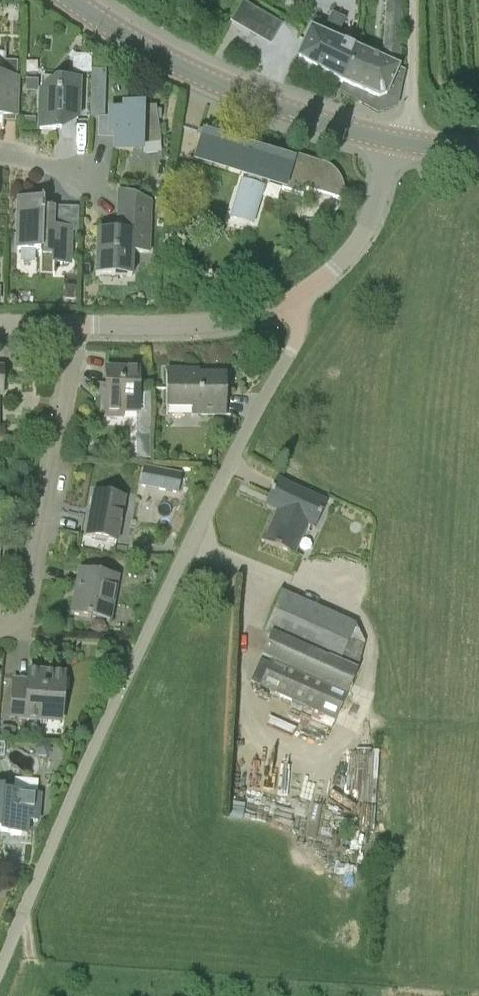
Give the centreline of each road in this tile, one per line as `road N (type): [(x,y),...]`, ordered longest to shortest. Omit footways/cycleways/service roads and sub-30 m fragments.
road 1 (unclassified): [(0,966),(141,646),(299,336),(288,303)]
road 2 (secondary): [(400,141),(232,93),(71,0)]
road 3 (residential): [(0,618),(33,602),(85,325)]
road 4 (residential): [(85,325),(213,322),(288,303)]
road 5 (unclassified): [(288,303),(359,239),(400,141)]
road 6 (unclassified): [(412,0),(412,107),(400,141)]

